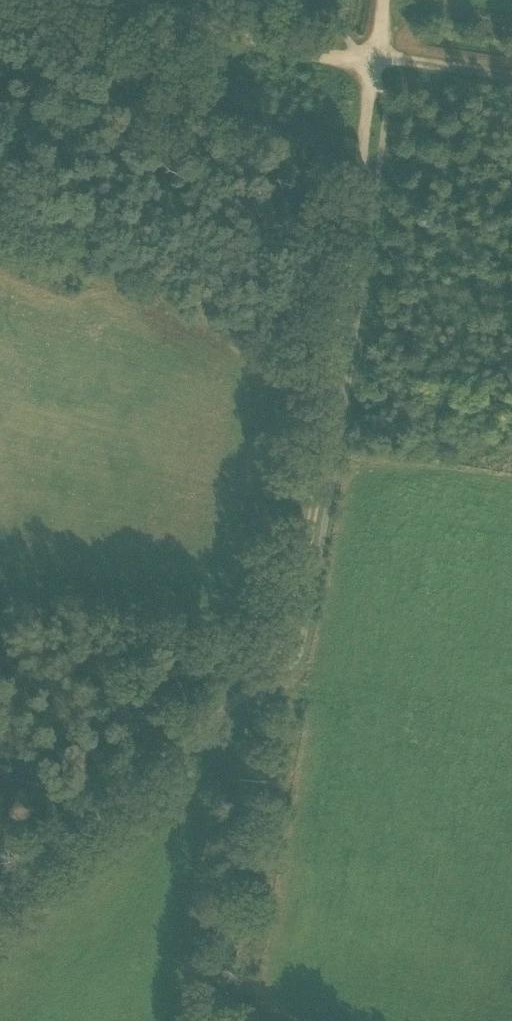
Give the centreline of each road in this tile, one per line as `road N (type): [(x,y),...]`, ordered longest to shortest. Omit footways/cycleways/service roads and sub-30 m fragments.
road 1 (track): [(374,59),(325,437),(294,608),(265,682)]
road 2 (unclassified): [(0,899),(183,738),(265,682)]
road 3 (track): [(265,682),(211,1020)]
road 4 (unclassified): [(374,59),(305,50),(118,0)]
road 5 (track): [(511,79),(374,59)]

